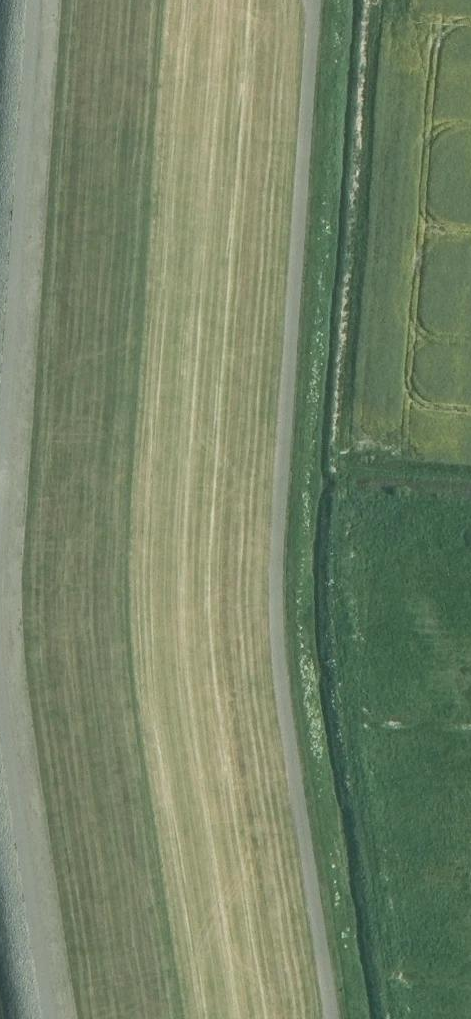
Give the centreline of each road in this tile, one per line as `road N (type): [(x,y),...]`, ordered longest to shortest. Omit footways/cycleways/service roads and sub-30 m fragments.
road 1 (track): [(335,1018),(295,779),(278,599),(316,0)]
road 2 (track): [(24,0),(0,534)]
road 3 (track): [(0,655),(54,1018)]

